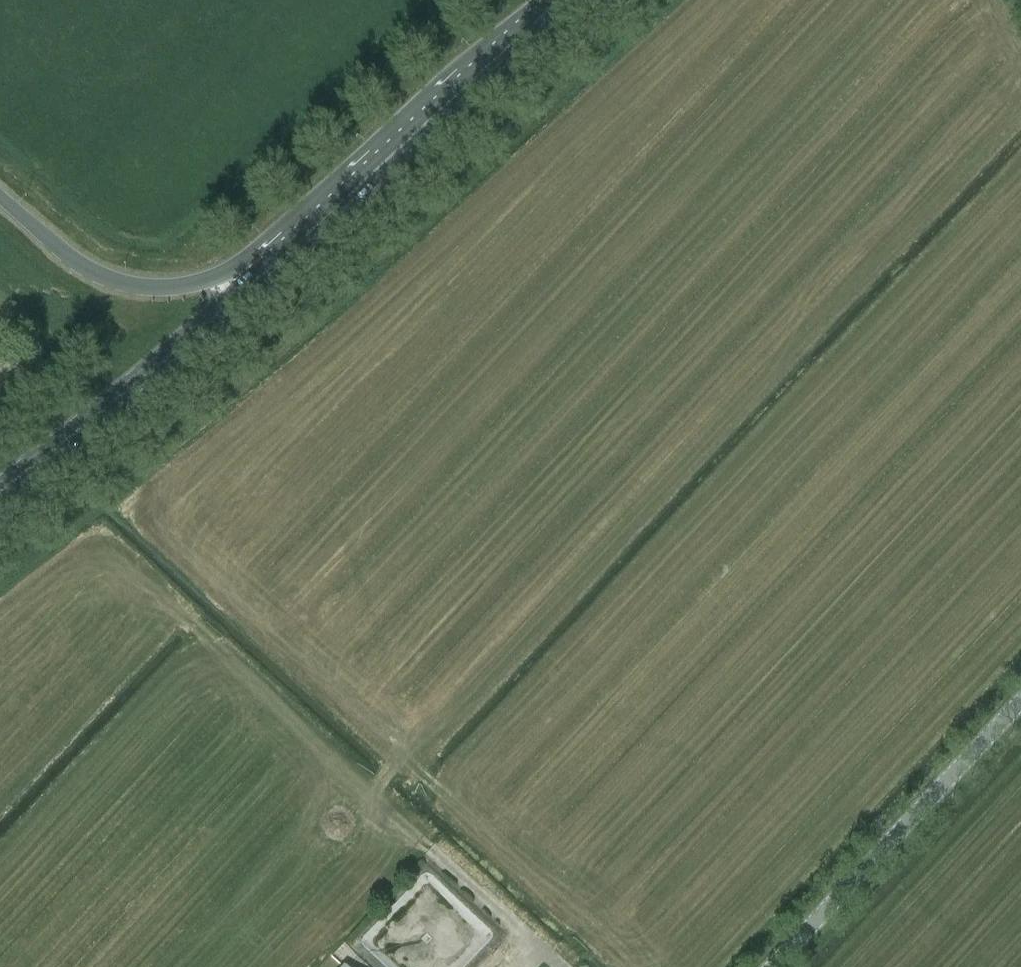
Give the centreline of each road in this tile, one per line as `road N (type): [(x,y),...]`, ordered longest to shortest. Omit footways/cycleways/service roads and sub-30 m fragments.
road 1 (primary): [(282,258),(557,0)]
road 2 (primary): [(0,483),(282,258)]
road 3 (unclassified): [(773,966),(1020,704)]
road 4 (primary): [(282,258),(182,286),(89,274),(0,195)]

